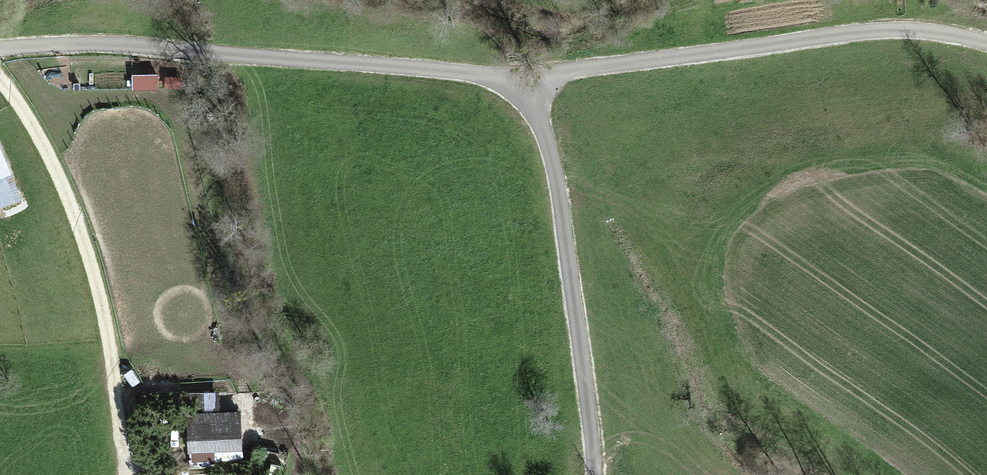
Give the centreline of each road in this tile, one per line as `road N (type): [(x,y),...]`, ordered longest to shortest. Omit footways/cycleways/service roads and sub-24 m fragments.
road 1 (track): [(0,54),(86,43),(519,77),(856,33),(916,31),(986,44)]
road 2 (track): [(0,86),(43,142),(82,233),(112,342),(132,474)]
road 3 (track): [(591,474),(567,218),(519,77)]

